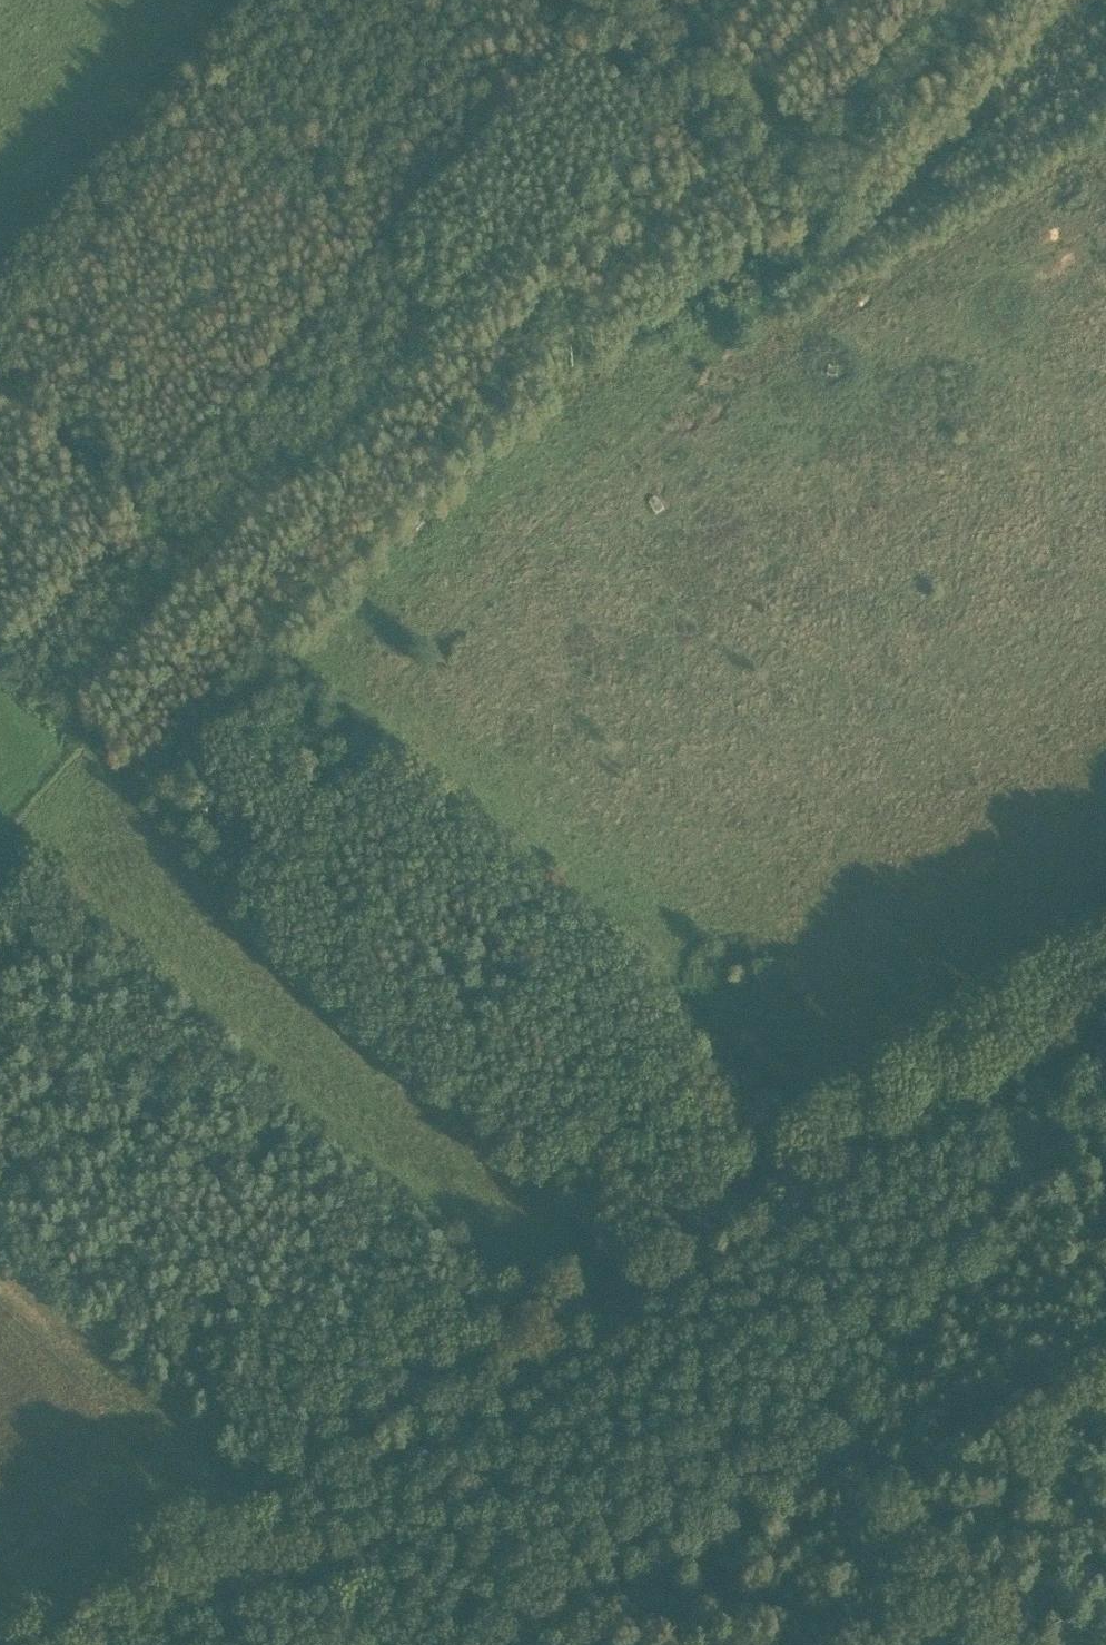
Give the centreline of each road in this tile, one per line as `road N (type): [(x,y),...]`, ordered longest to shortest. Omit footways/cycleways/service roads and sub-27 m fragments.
road 1 (track): [(839,1143),(59,1644)]
road 2 (track): [(1105,972),(839,1143)]

